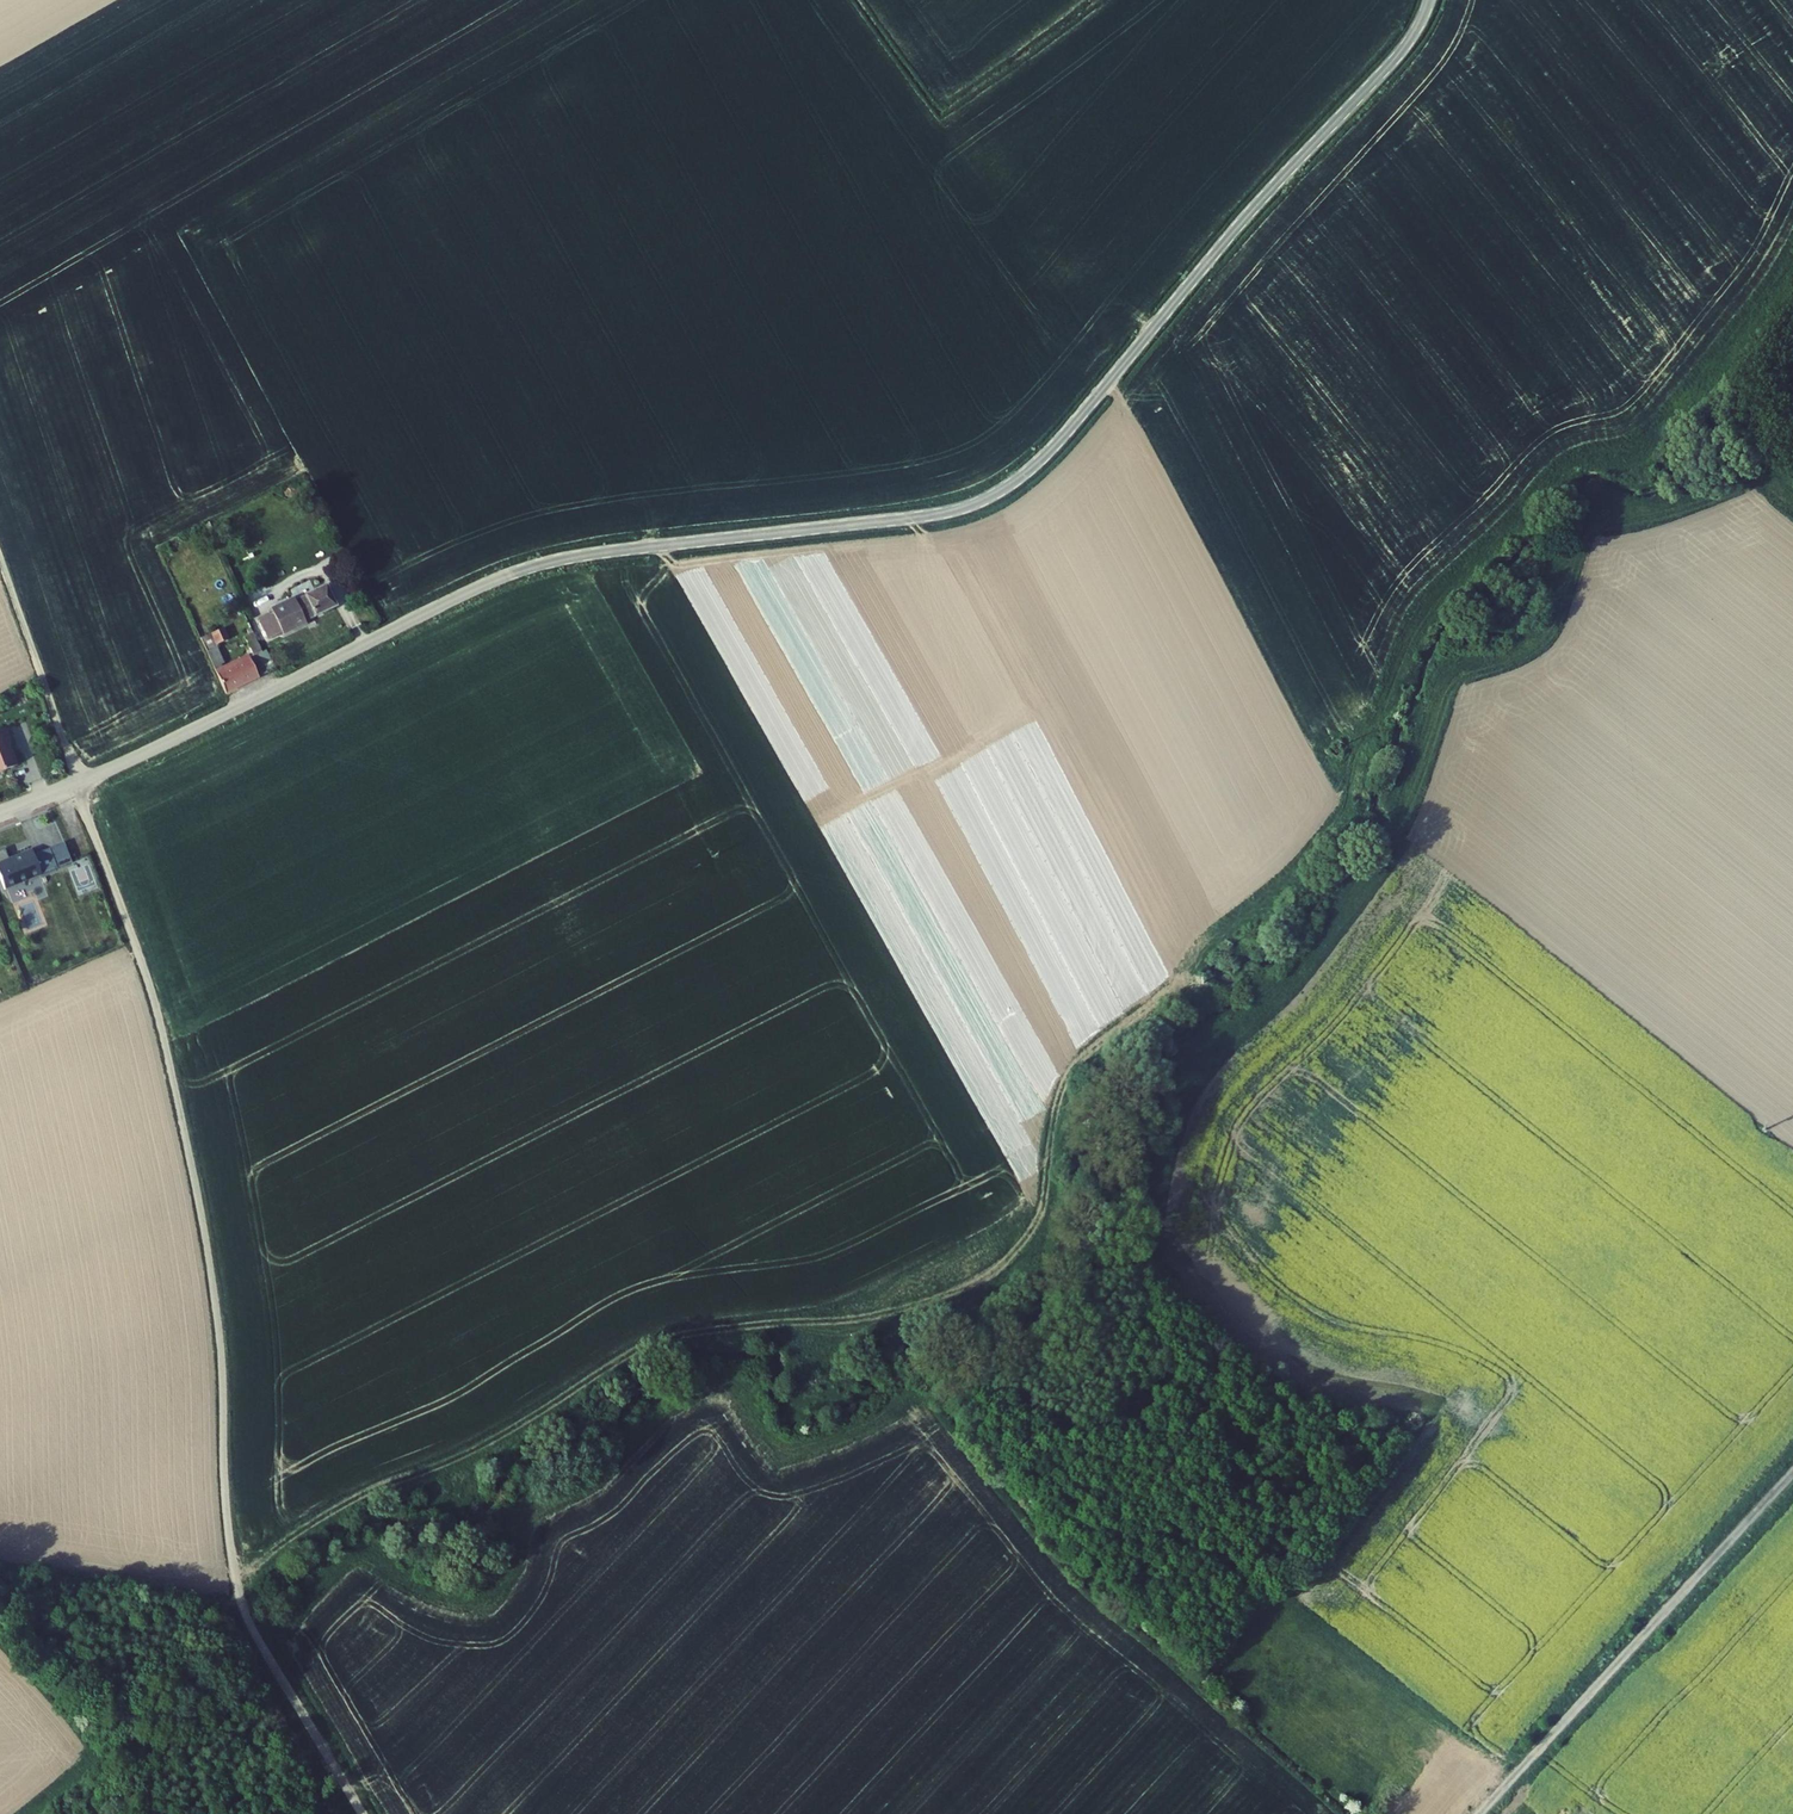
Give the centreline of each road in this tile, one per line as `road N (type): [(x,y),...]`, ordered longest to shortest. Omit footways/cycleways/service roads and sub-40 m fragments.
road 1 (tertiary): [(77,784),(532,567),(932,515),(996,494),(1046,454),(1252,211),(1404,49),(1429,0)]
road 2 (unclassified): [(362,1813),(244,1611),(226,1497),(222,1356),(195,1180),(153,998),(77,784)]
road 3 (track): [(1475,1813),(1792,1468)]
road 4 (track): [(0,558),(77,784)]

